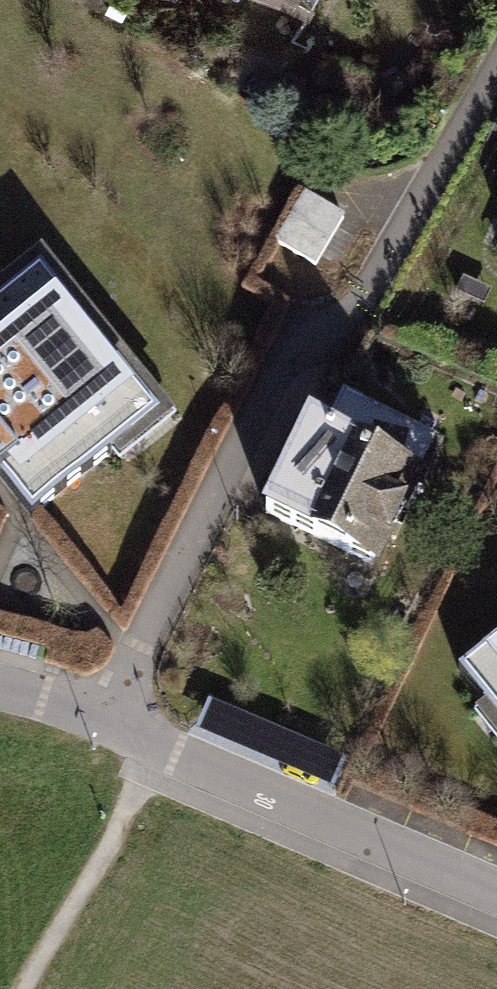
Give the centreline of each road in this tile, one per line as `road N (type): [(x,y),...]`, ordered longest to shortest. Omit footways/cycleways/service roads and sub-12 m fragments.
road 1 (residential): [(0,691),(117,716),(179,763),(496,898)]
road 2 (track): [(18,988),(141,770),(117,716)]

